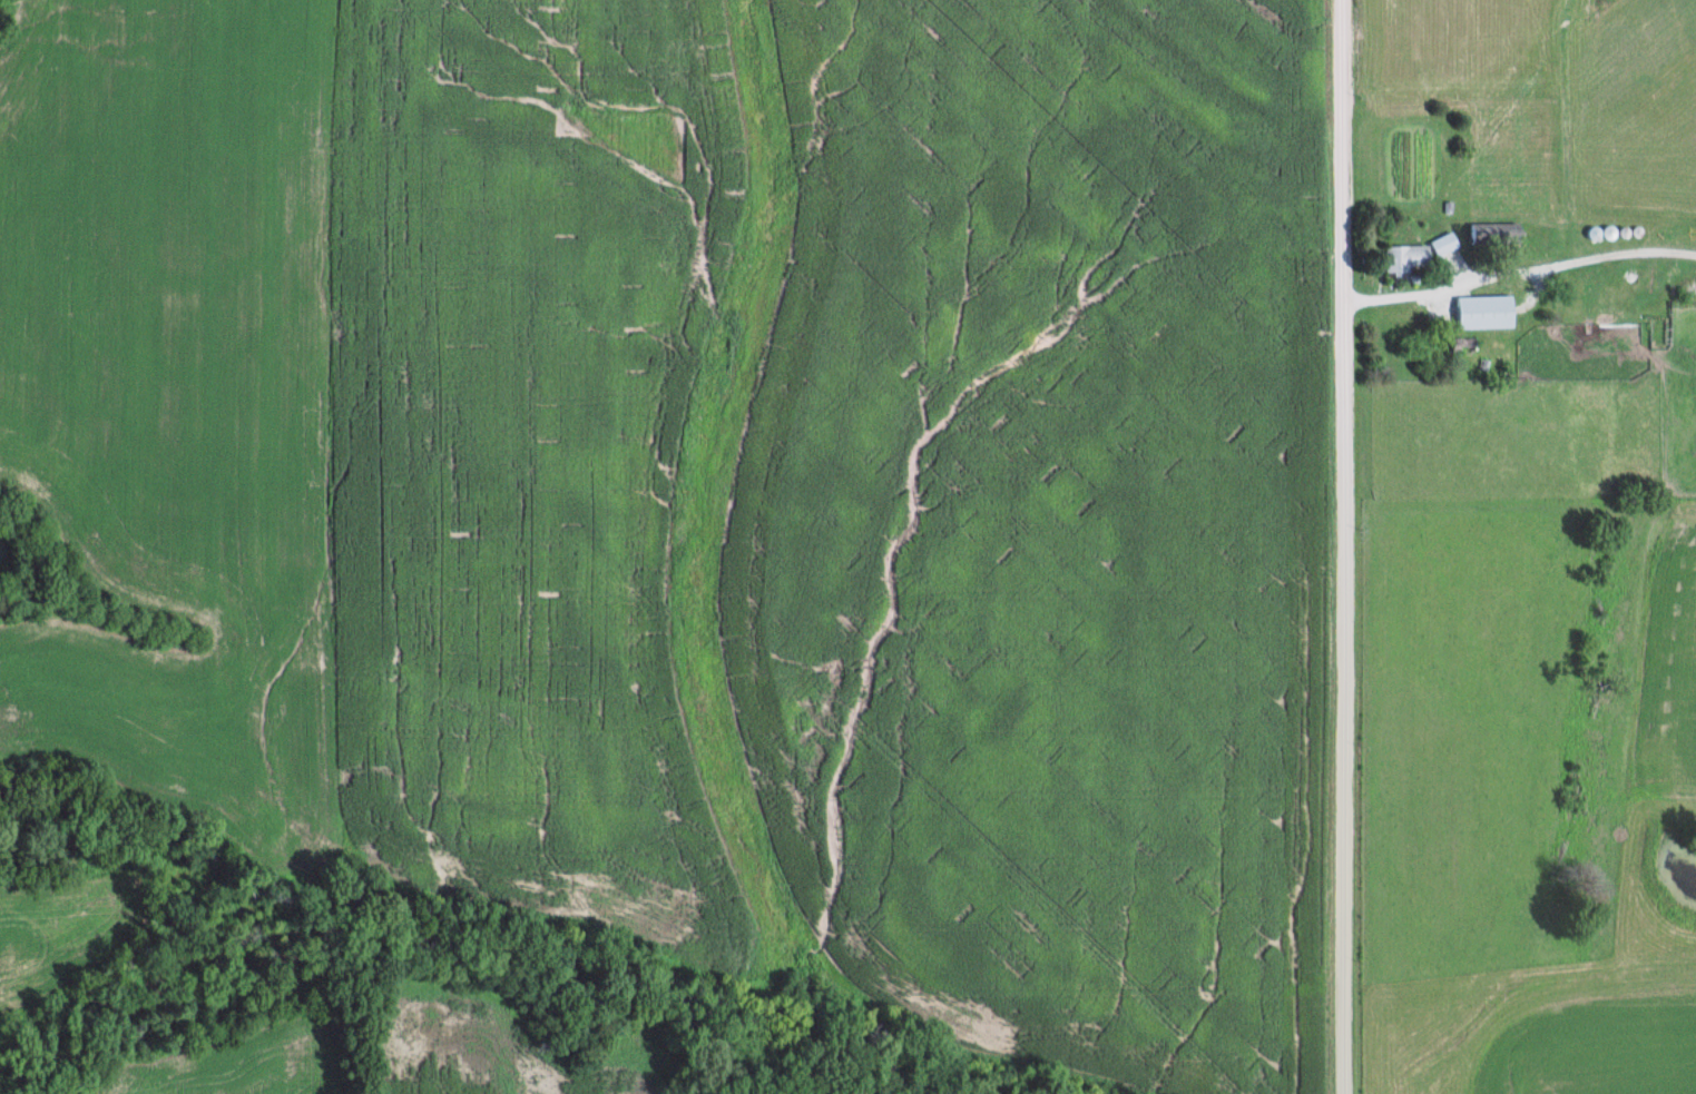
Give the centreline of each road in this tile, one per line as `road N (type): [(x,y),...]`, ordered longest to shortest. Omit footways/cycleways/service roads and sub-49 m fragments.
road 1 (residential): [(1342,1093),(1342,0)]

